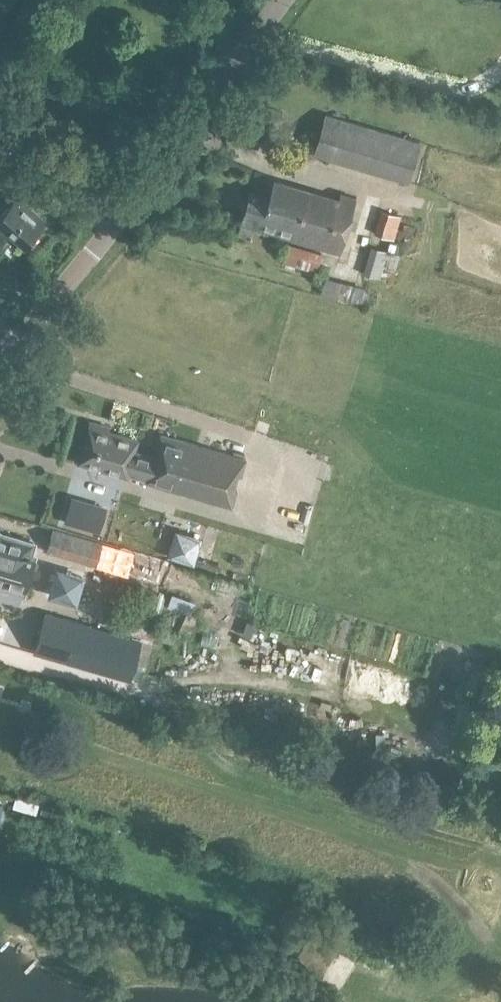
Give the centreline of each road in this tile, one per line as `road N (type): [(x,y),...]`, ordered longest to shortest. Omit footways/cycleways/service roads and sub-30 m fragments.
road 1 (tertiary): [(123,212),(282,0)]
road 2 (tertiary): [(0,363),(123,212)]
road 3 (residential): [(123,212),(0,147)]

